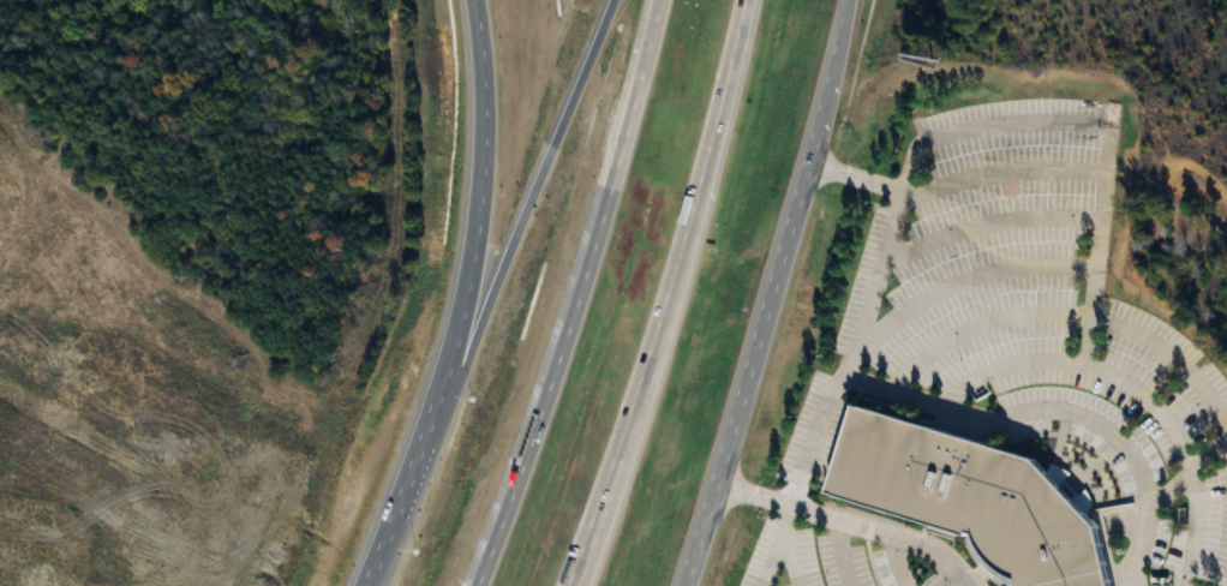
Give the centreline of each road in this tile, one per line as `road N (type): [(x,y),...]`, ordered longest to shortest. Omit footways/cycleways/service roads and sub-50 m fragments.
road 1 (motorway): [(656,0),(576,305),(475,585)]
road 2 (motorway): [(570,585),(682,244),(744,0)]
road 3 (secondary): [(691,585),(777,299),(845,0)]
road 4 (motorway): [(613,0),(426,468),(391,513)]
road 5 (secondary): [(473,209),(419,444),(364,585)]
road 6 (secondary): [(465,0),(473,209)]

